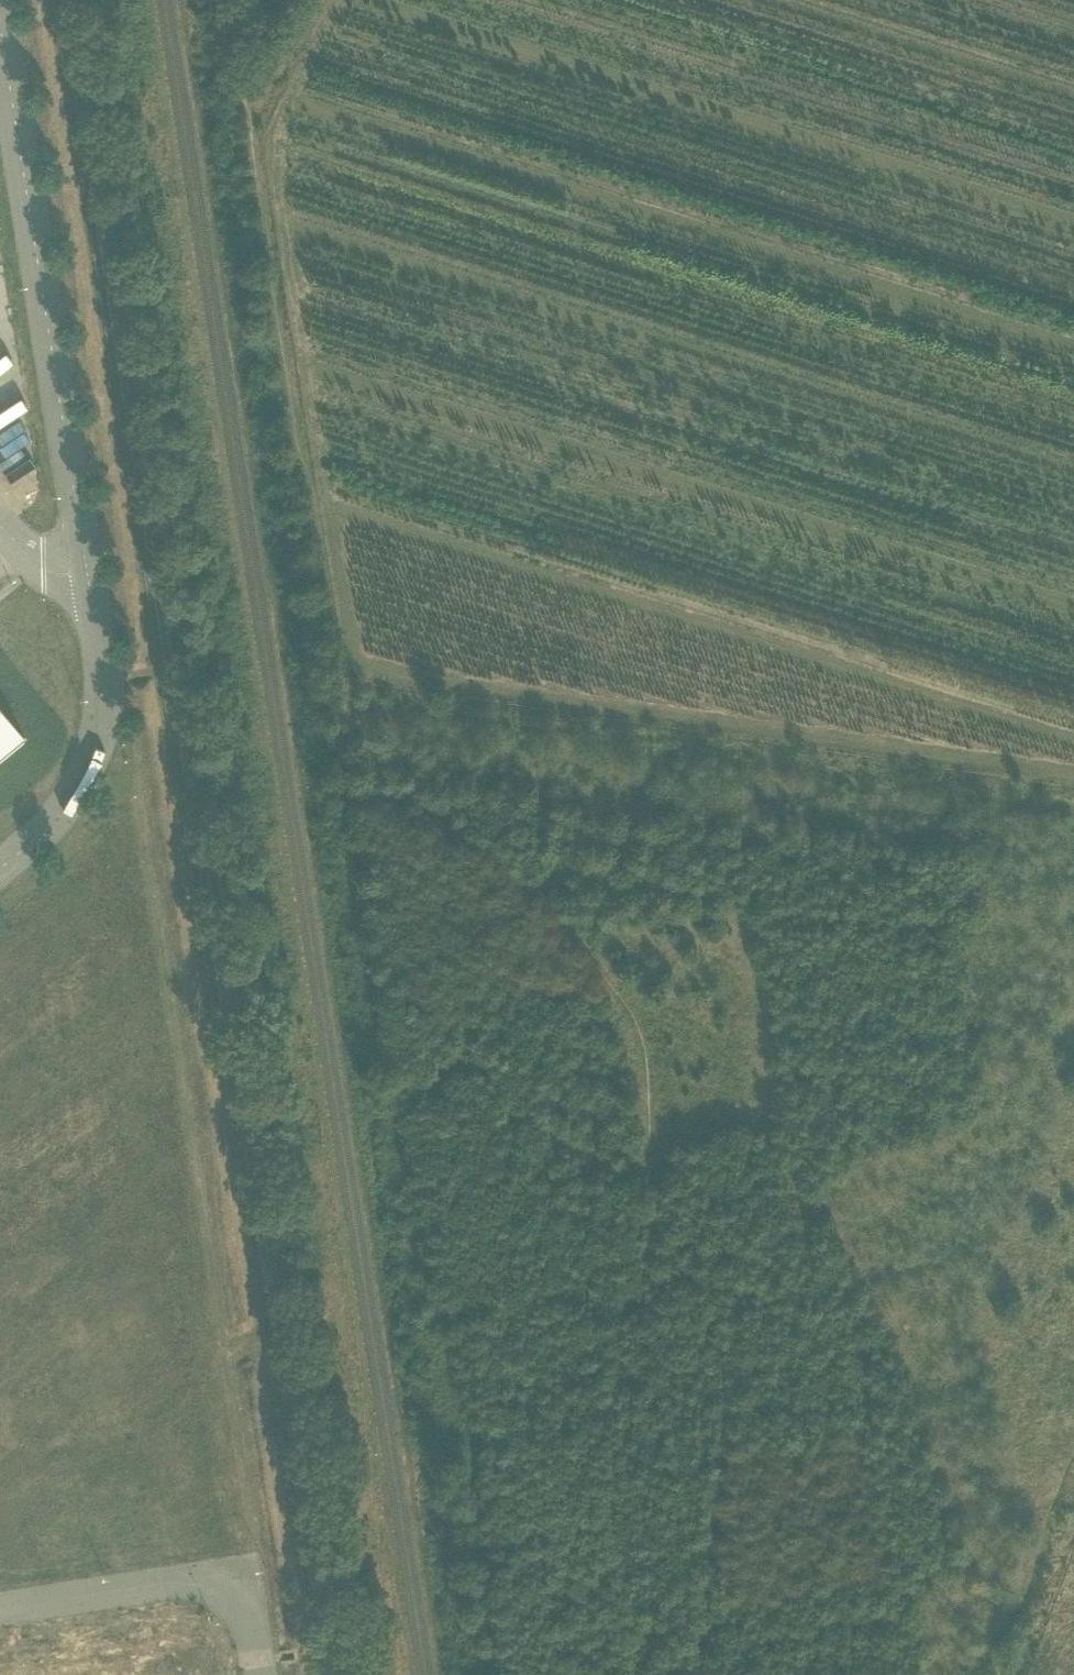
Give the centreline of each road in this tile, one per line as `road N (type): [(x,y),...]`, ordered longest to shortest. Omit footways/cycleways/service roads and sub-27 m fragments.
road 1 (track): [(331,1674),(69,0)]
road 2 (tertiary): [(0,18),(88,572)]
road 3 (unclassified): [(0,1611),(243,1572),(259,1674)]
road 4 (tertiary): [(88,572),(106,689),(99,740),(82,784),(48,830),(0,869)]
road 5 (track): [(341,0),(280,136)]

